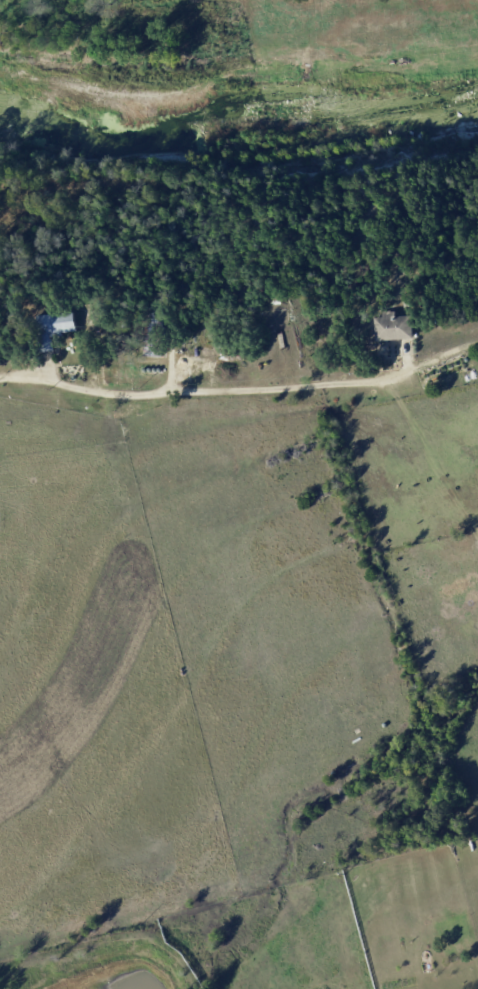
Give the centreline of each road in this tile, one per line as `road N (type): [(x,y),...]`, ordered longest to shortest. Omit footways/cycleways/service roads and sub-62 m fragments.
road 1 (residential): [(0,378),(192,393),(360,381),(458,349)]

